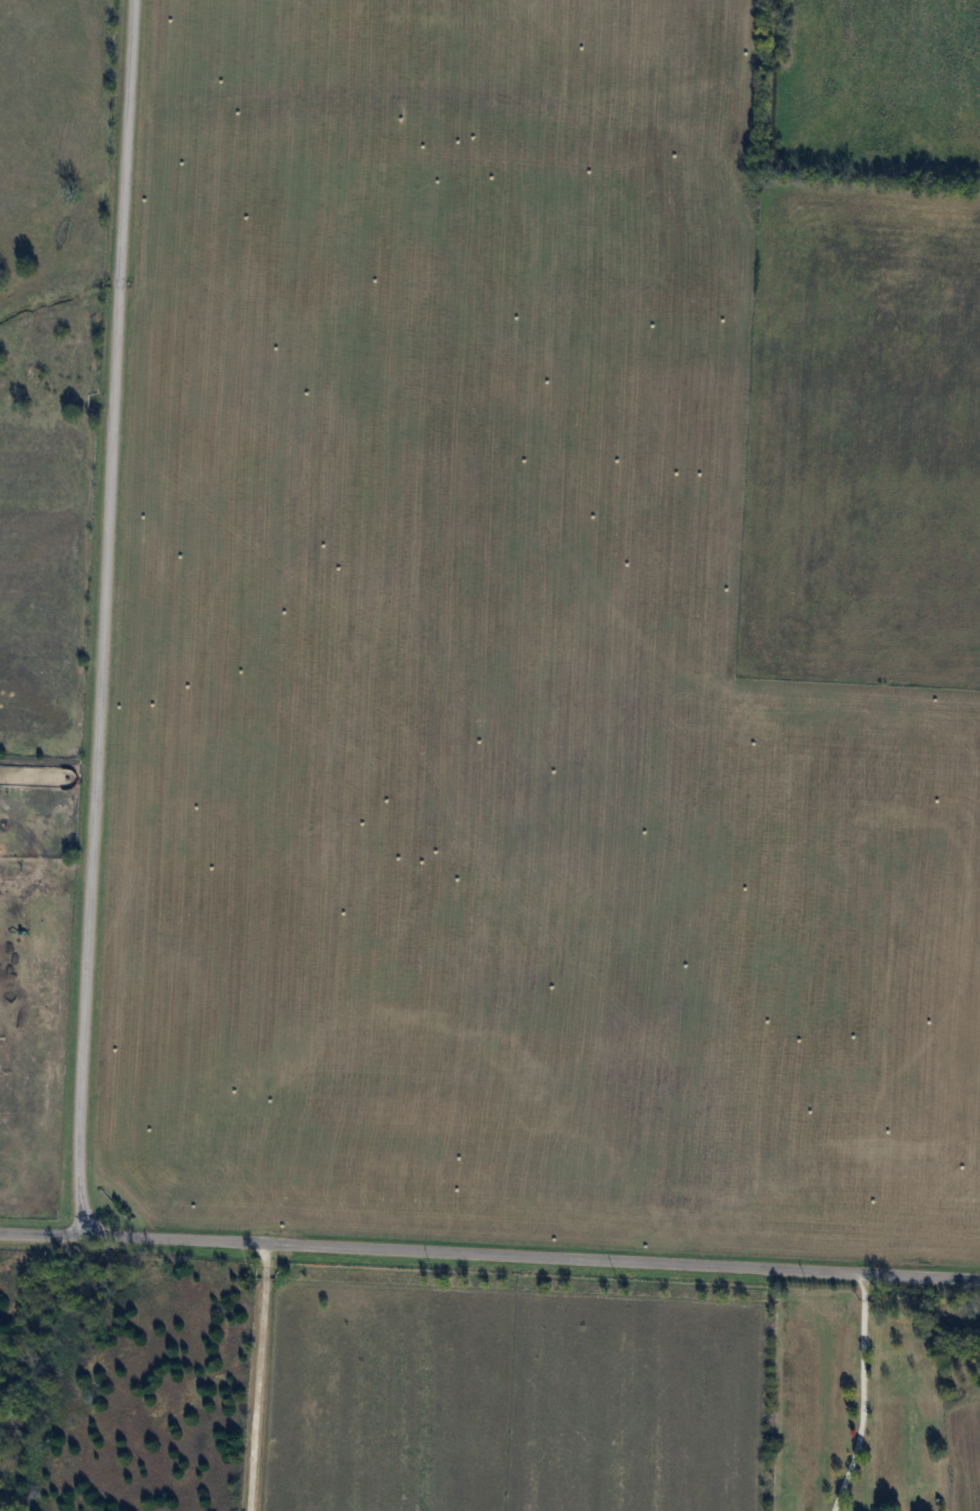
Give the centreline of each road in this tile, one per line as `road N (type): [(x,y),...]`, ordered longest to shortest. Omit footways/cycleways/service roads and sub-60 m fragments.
road 1 (residential): [(78,1236),(72,1148),(128,0)]
road 2 (residential): [(979,1278),(0,1232)]

